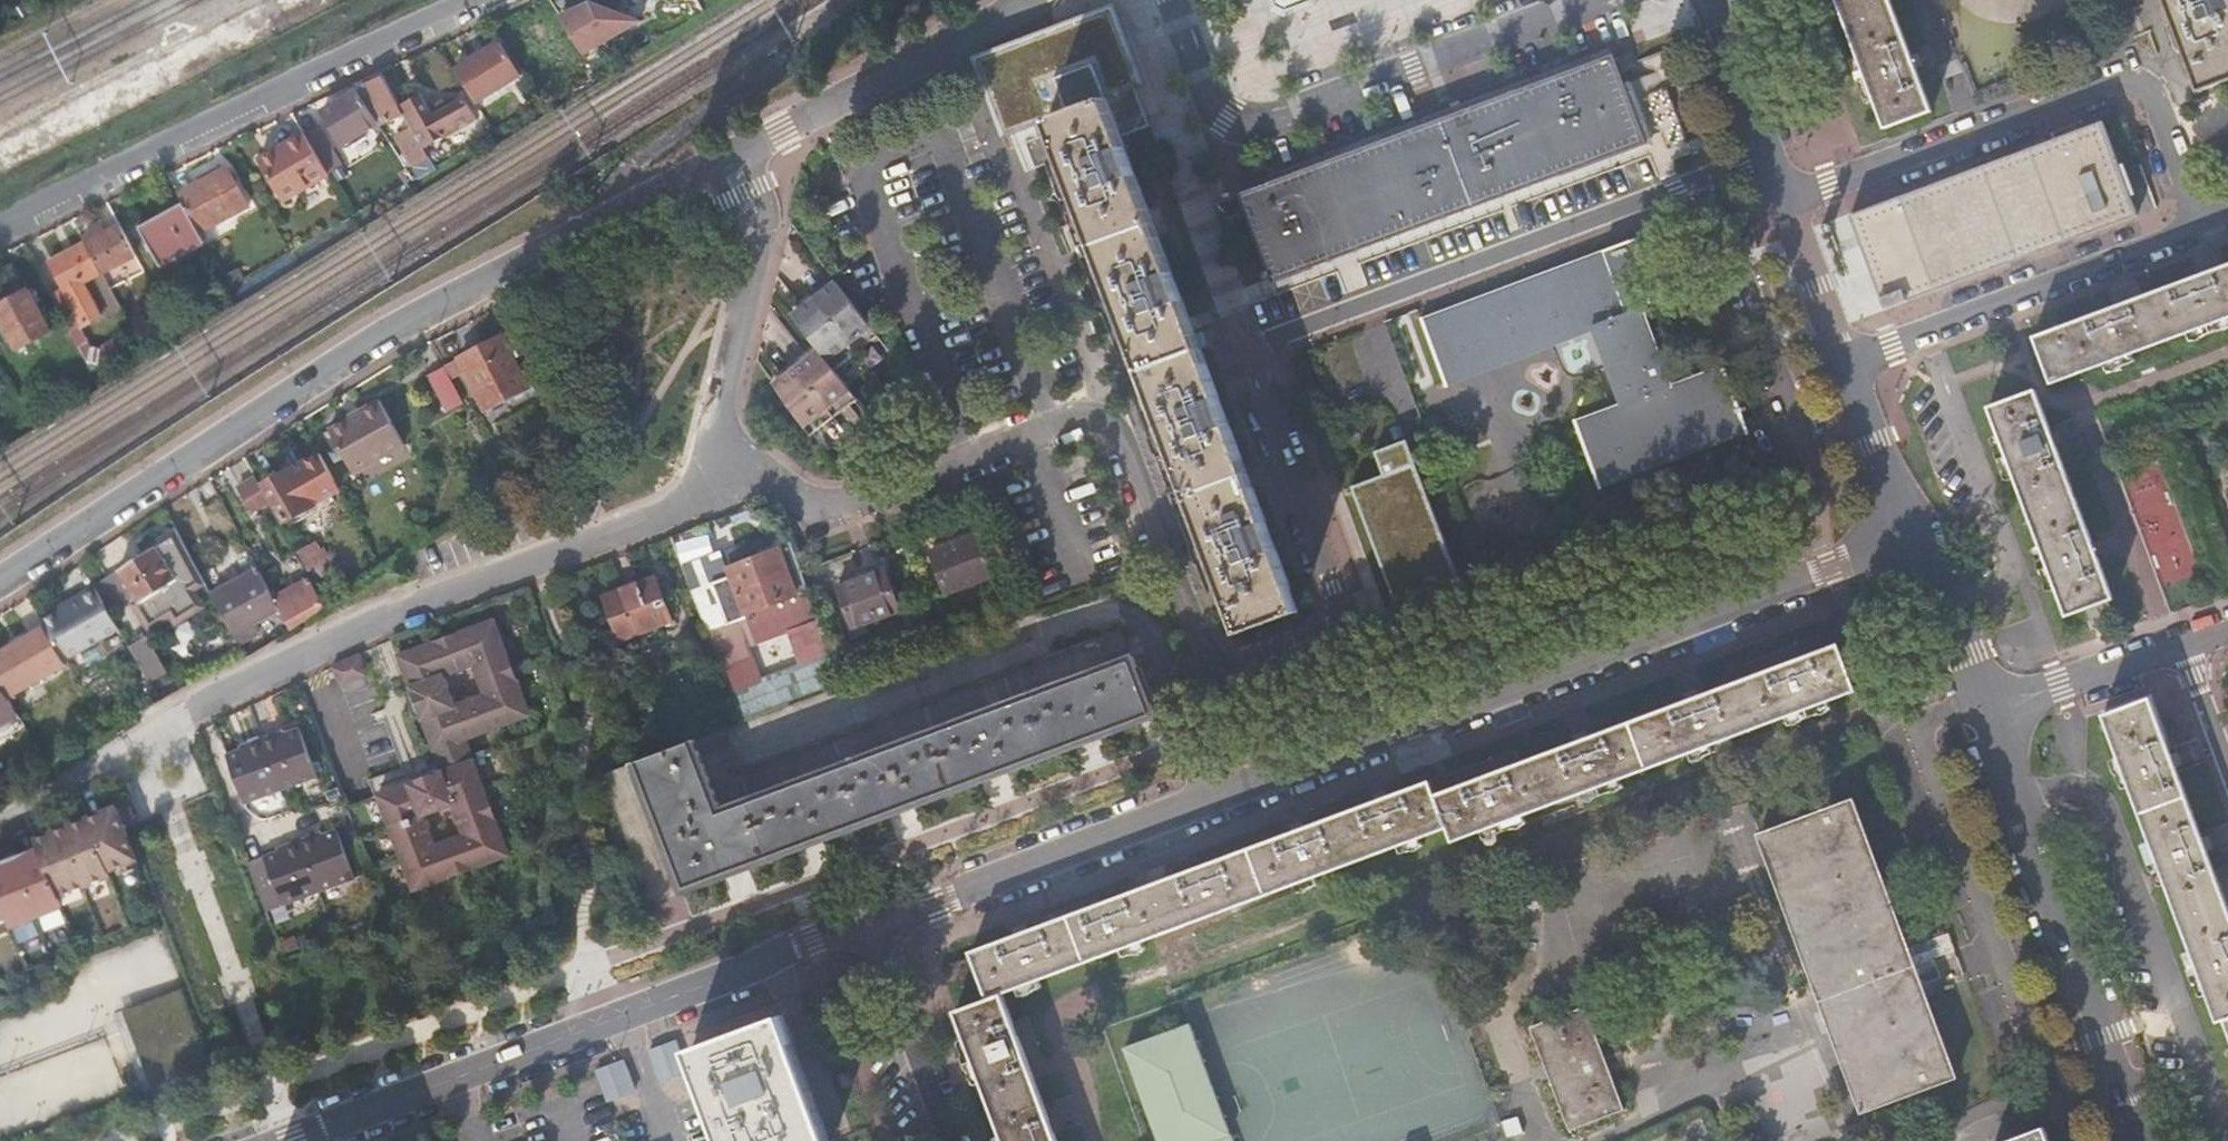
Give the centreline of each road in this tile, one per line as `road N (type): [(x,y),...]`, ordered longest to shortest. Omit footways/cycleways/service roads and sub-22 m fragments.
road 1 (residential): [(1765,158),(1246,357),(1343,626),(1207,682),(1105,413)]
road 2 (residential): [(1907,538),(873,926)]
road 3 (residential): [(1783,208),(2134,77),(2182,228),(1843,369)]
road 4 (residential): [(0,579),(394,326),(756,146)]
road 5 (residential): [(131,744),(375,621),(668,512),(719,469)]
road 6 (residential): [(873,926),(296,1140)]
road 7 (residential): [(1163,0),(1228,120),(1267,130),(1607,0)]
road 8 (residential): [(477,0),(0,232)]
road 9 (residential): [(1982,718),(2138,1140)]
road 10 (residential): [(719,469),(828,506),(1105,413)]
road 11 (residential): [(756,146),(763,184),(757,254),(719,469)]
road 12 (residential): [(756,146),(1017,0)]
road 13 (residential): [(952,1140),(873,926)]
road 14 (residential): [(2176,647),(1982,718)]
road 15 (residential): [(1907,538),(1982,718)]
road 16 (residential): [(1843,369),(1907,538)]
road 17 (residential): [(1783,208),(1843,369)]
road 18 (residential): [(1713,0),(1765,158)]
road 19 (residential): [(0,826),(131,744)]
road 20 (residential): [(2227,789),(2176,647)]

